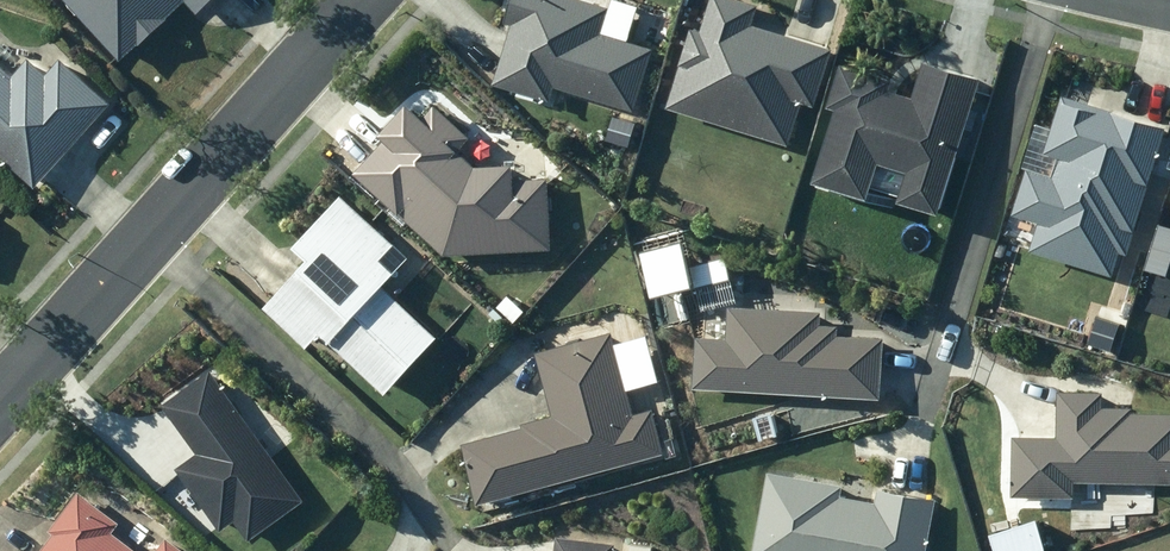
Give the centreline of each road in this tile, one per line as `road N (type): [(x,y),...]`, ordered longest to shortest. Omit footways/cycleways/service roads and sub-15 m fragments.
road 1 (residential): [(0,396),(368,0)]

